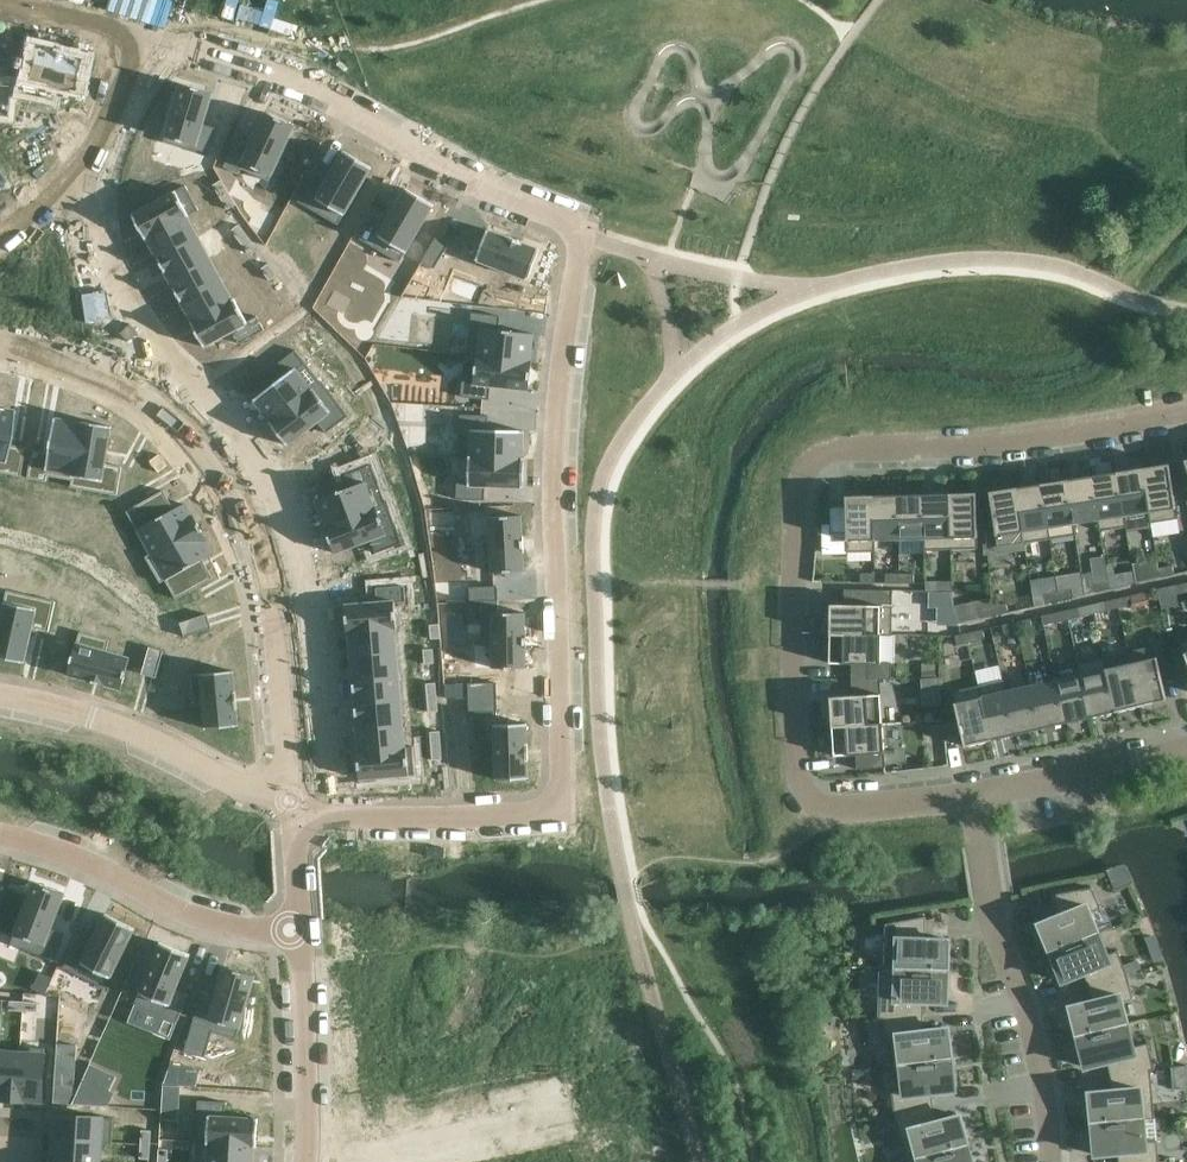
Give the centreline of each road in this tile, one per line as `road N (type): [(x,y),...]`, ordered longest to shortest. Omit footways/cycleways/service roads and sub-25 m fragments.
road 1 (residential): [(295,799),(397,814),(562,810),(552,504),(571,227),(153,40)]
road 2 (residential): [(1186,409),(996,441),(821,453),(800,475),(793,585),(800,785),(814,802),(838,810),(973,795)]
road 3 (residential): [(123,386),(198,443),(251,537),(281,675),(295,799)]
road 4 (residential): [(1051,1161),(1035,1042),(997,935),(973,795)]
road 5 (residential): [(299,940),(199,919),(0,835)]
road 6 (residential): [(0,699),(295,799)]
road 7 (residential): [(123,386),(85,269),(73,171)]
road 8 (residential): [(299,940),(310,1161)]
road 9 (residential): [(1186,748),(973,795)]
road 10 (residential): [(153,40),(0,6)]
road 11 (residential): [(73,171),(153,40)]
road 12 (residential): [(295,799),(299,940)]
road 13 (residential): [(0,342),(61,352),(123,386)]

